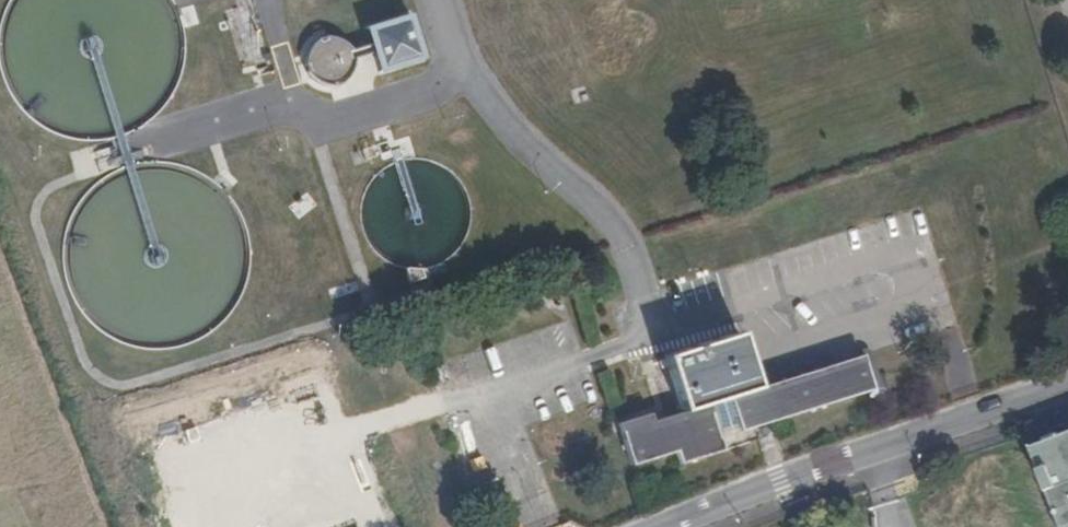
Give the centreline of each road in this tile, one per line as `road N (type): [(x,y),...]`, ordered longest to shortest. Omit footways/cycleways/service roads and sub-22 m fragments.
road 1 (unclassified): [(1067,383),(867,448),(664,526)]

